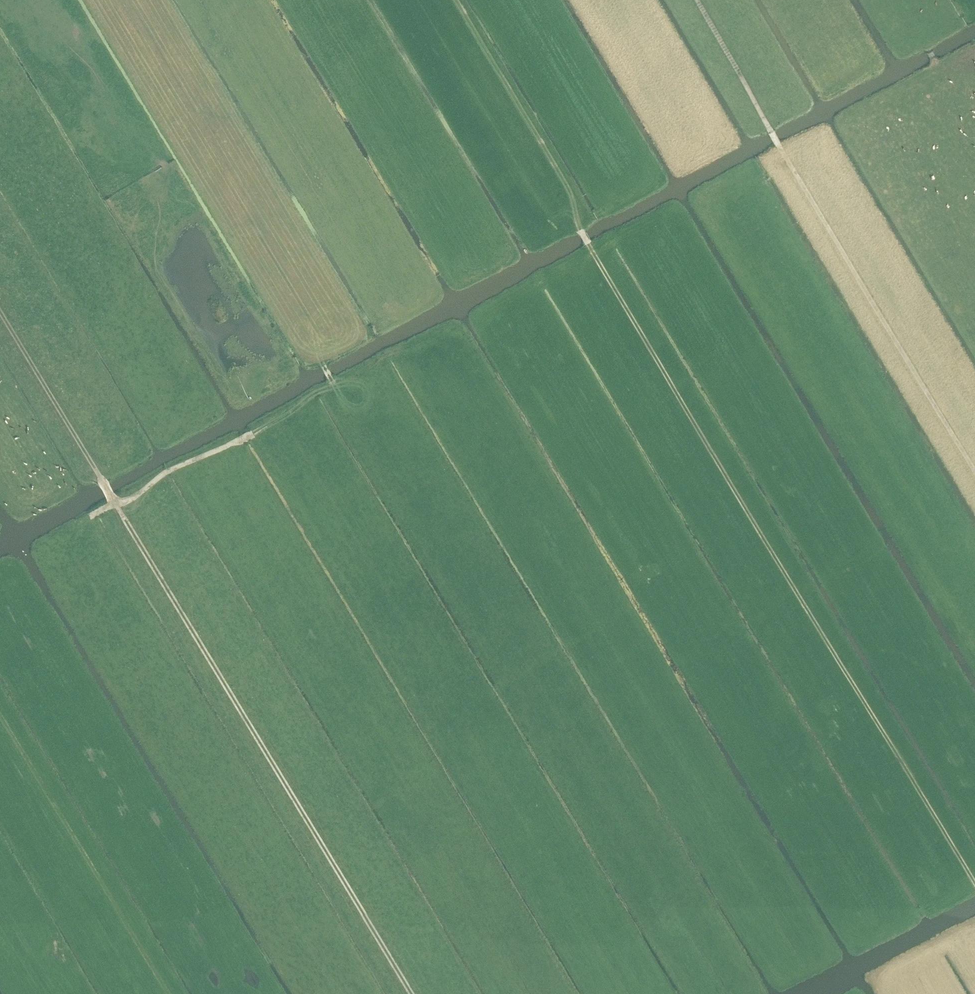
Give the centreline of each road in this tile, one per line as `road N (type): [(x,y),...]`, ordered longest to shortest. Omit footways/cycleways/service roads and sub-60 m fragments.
road 1 (track): [(974,883),(580,229),(572,195),(455,0)]
road 2 (track): [(411,993),(0,311)]
road 3 (track): [(974,476),(696,0)]
road 4 (track): [(167,993),(0,718)]

